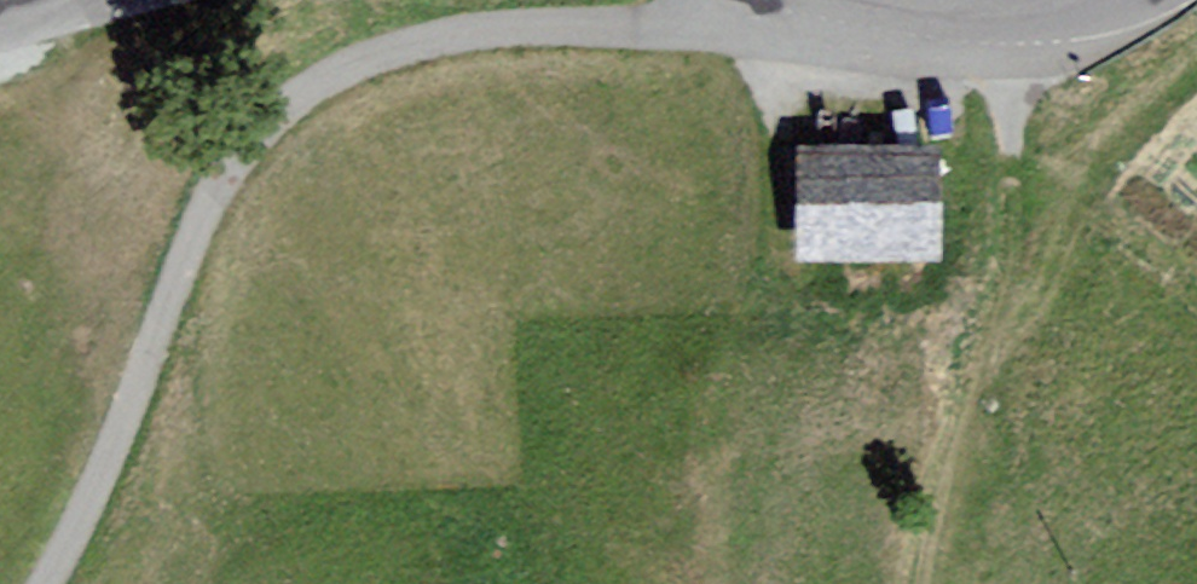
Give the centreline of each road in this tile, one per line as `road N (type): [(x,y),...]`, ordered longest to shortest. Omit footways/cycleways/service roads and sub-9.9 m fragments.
road 1 (unclassified): [(820,0),(788,24),(451,33),(344,69),(217,184),(140,392),(50,583)]

